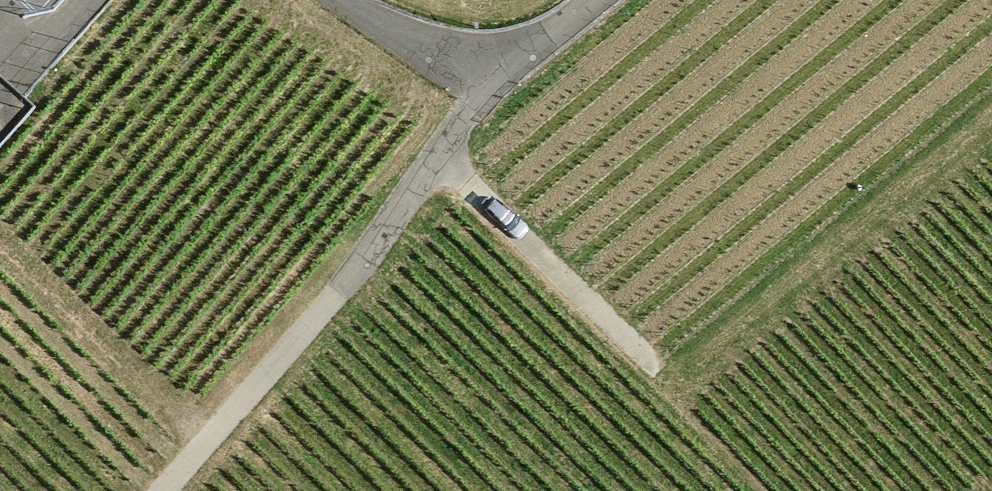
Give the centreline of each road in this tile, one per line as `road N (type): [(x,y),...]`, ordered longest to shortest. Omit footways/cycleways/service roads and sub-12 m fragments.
road 1 (residential): [(162,490),(333,302),(490,78)]
road 2 (track): [(661,370),(436,156)]
road 3 (residential): [(490,78),(336,0)]
road 4 (residential): [(490,78),(591,0)]

